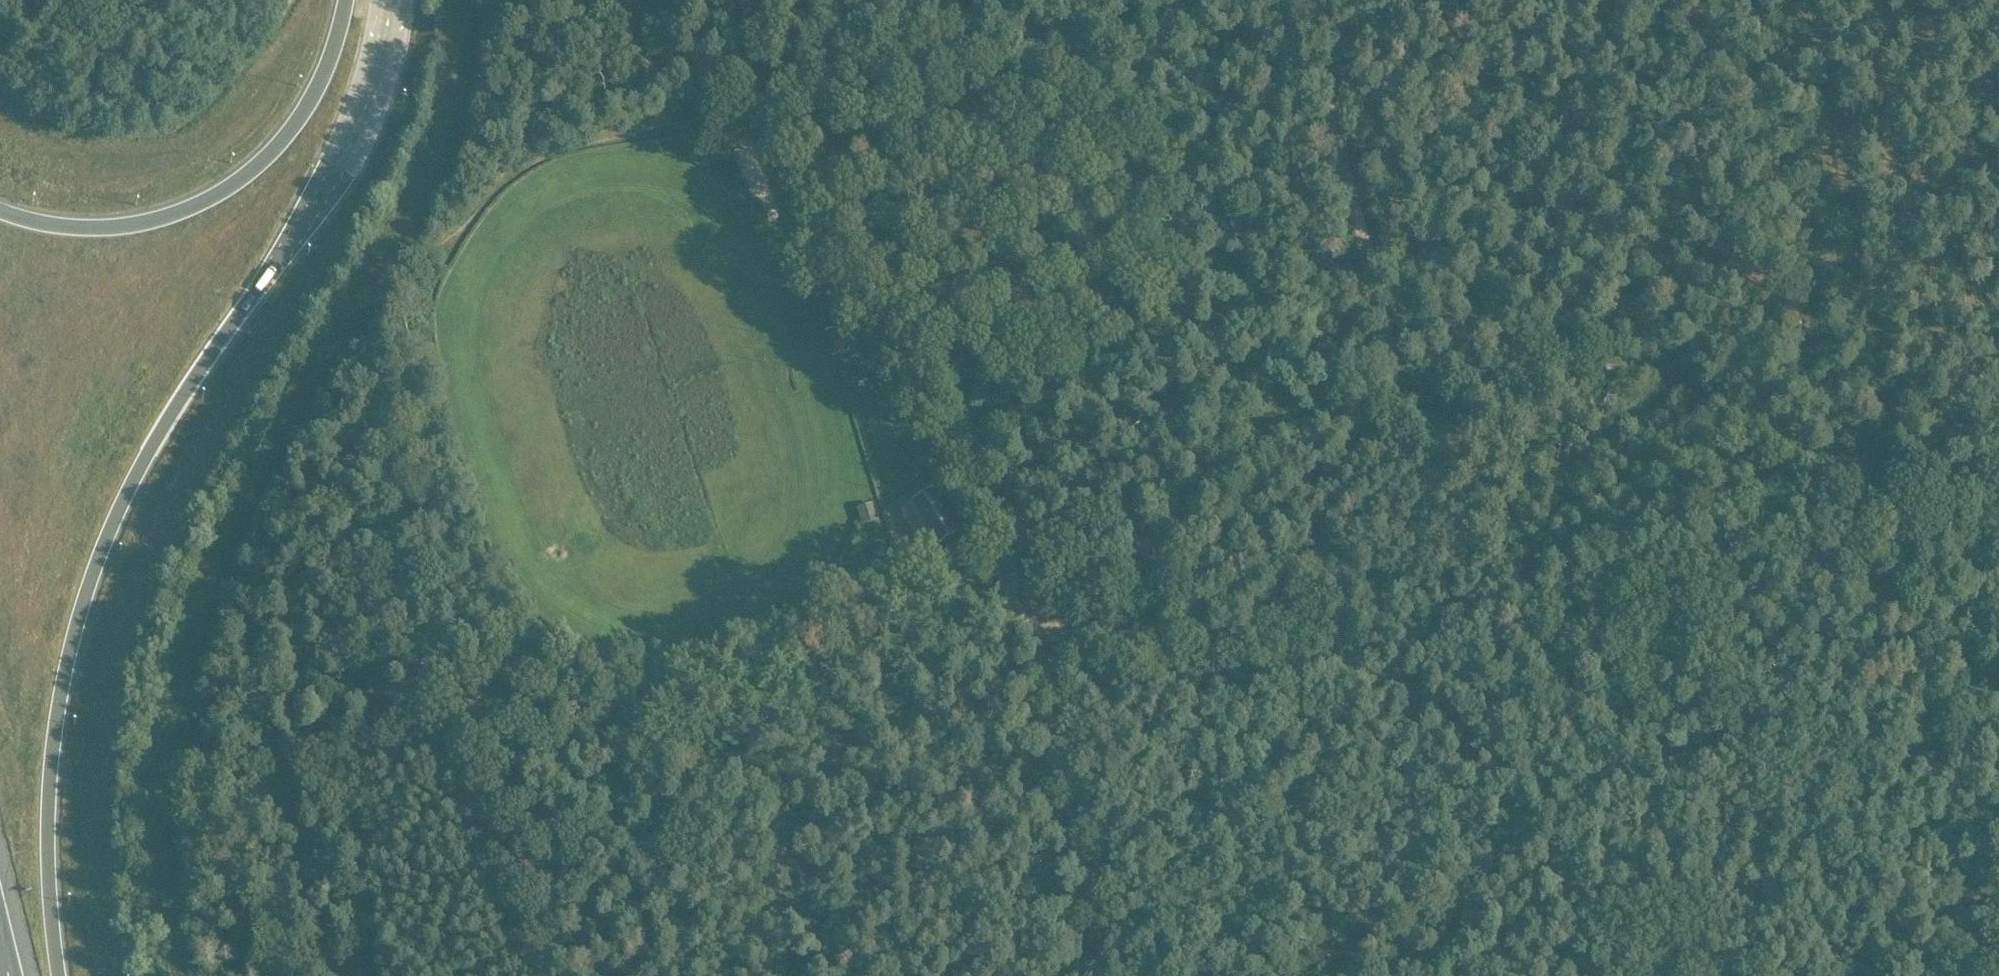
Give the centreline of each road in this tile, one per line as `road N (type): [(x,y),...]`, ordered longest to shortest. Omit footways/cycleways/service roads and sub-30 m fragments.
road 1 (motorway): [(59,975),(48,874),(50,741),(84,598),(161,429),(318,203),(363,115),(389,0)]
road 2 (track): [(1053,624),(1031,560),(992,491),(836,278),(769,150),(746,122),(664,122),(635,0)]
road 3 (motorway): [(344,0),(303,114),(253,169),(212,199),(124,228),(72,231),(0,214)]
road 4 (track): [(1406,392),(1390,408),(1285,430),(1223,481),(1178,563),(1120,629),(1064,631),(1053,624)]
road 5 (track): [(1316,0),(1349,191),(1408,365),(1406,392)]
road 6 (track): [(1178,563),(1156,526),(1125,509),(1076,521),(1031,560)]

